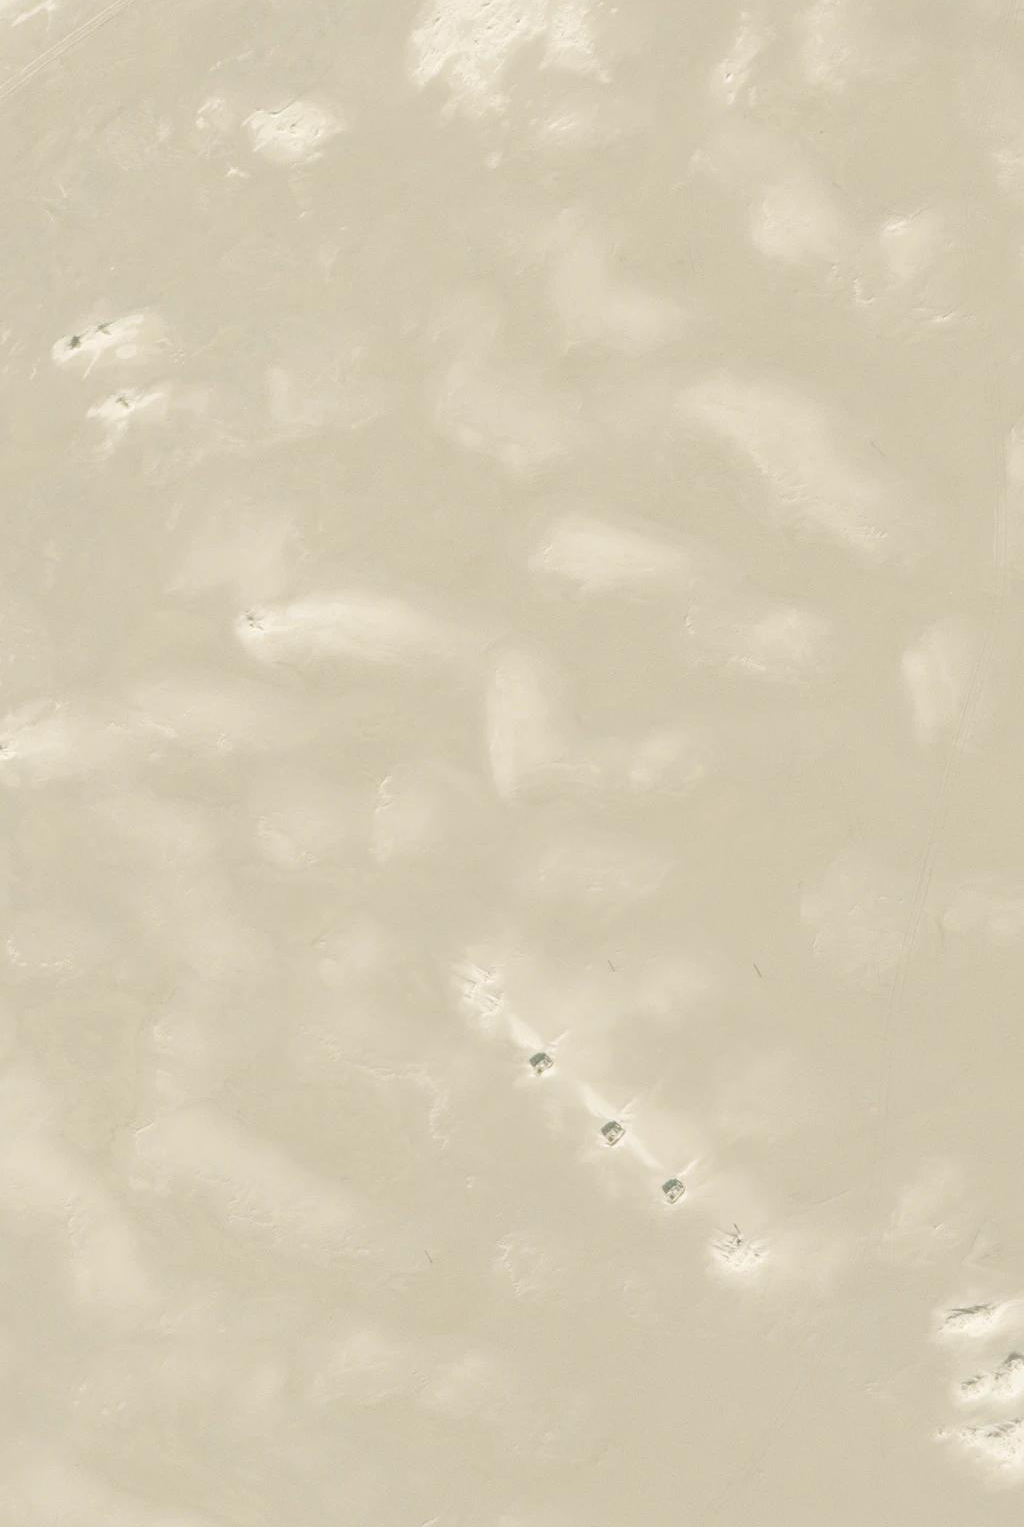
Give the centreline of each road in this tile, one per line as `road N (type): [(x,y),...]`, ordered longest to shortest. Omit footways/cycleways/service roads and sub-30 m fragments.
road 1 (track): [(0,413),(537,0)]

